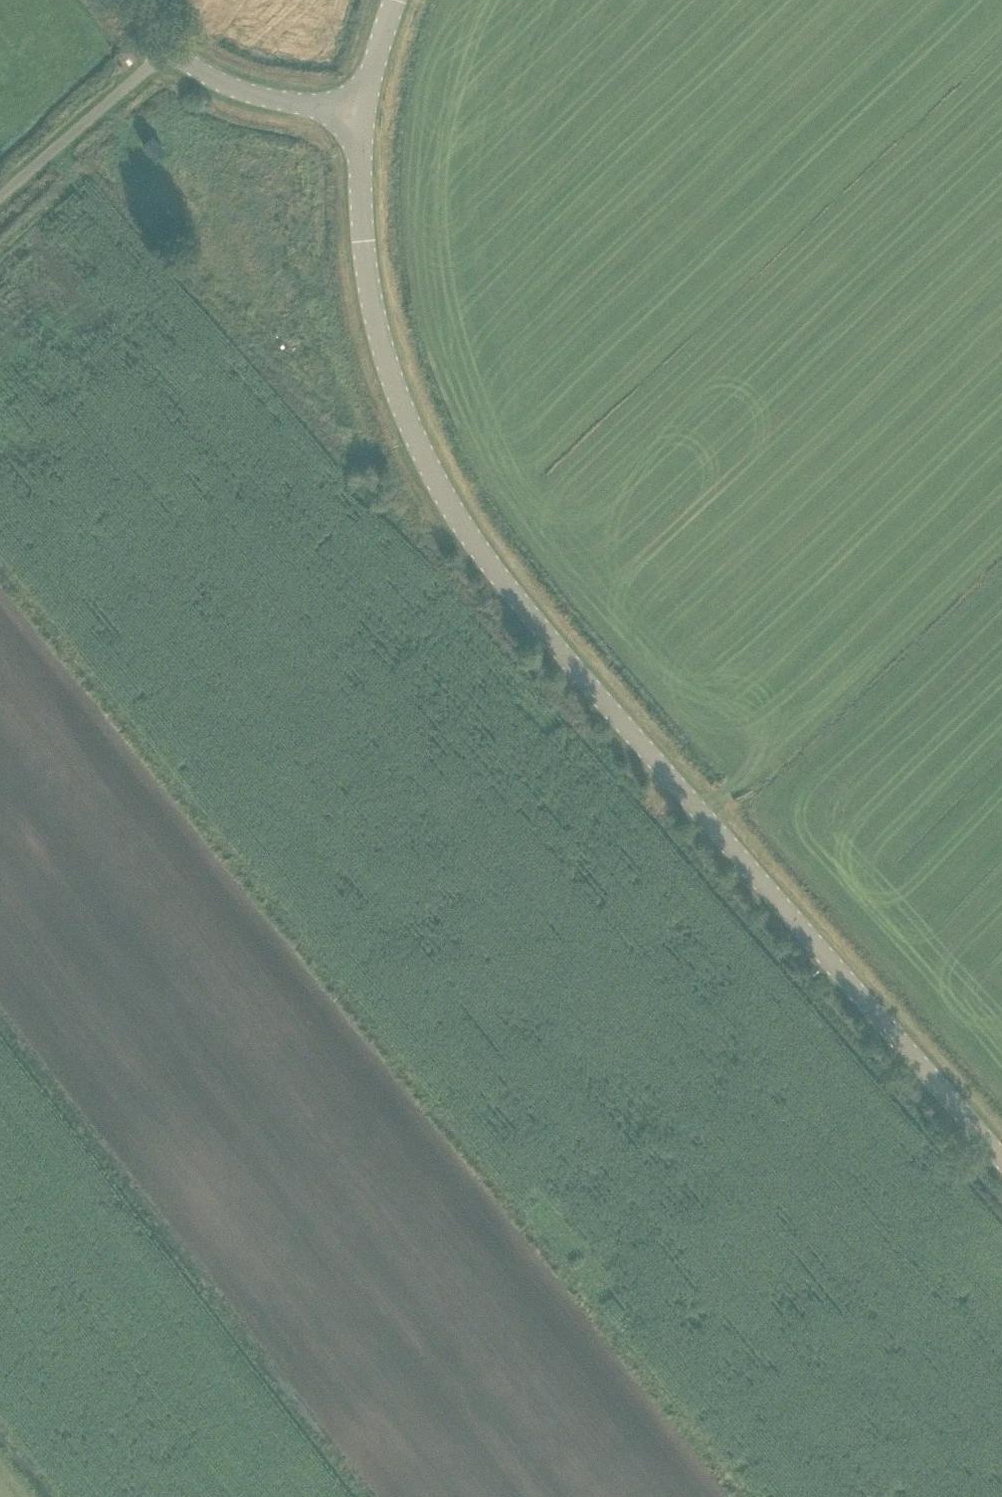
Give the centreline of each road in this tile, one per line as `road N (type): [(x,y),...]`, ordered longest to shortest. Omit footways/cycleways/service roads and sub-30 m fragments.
road 1 (unclassified): [(1001,1164),(475,549),(393,392),(366,264),(364,110)]
road 2 (unclassified): [(364,110),(292,106),(220,82),(145,26),(124,0)]

